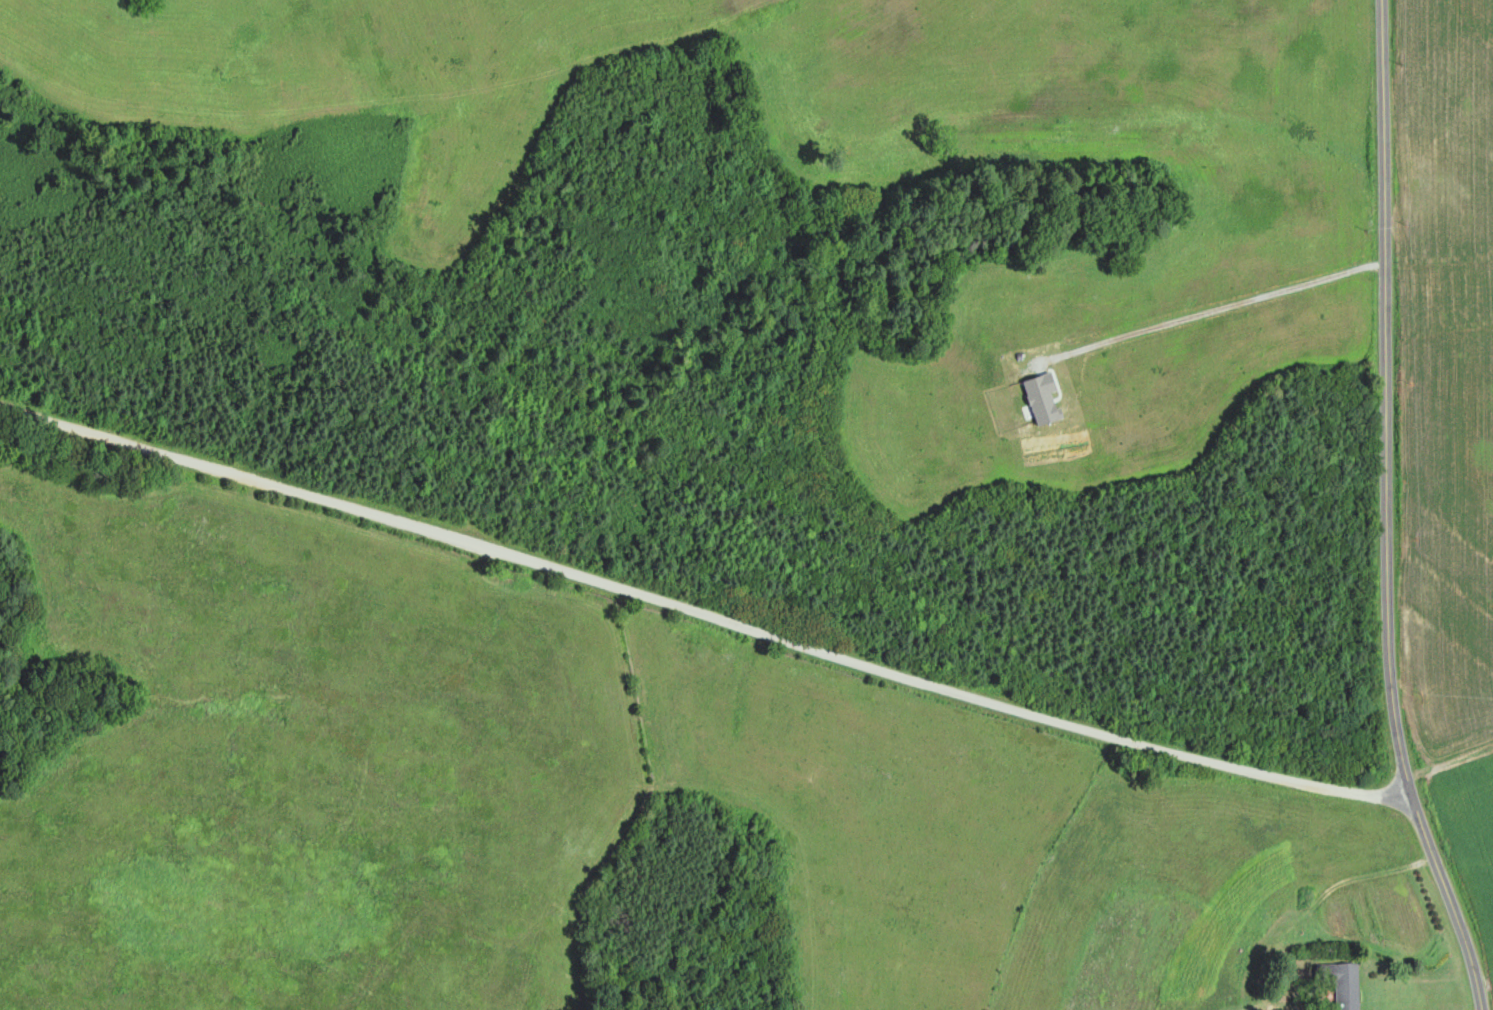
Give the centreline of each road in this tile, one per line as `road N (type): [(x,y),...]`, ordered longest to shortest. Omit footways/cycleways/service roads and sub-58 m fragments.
road 1 (tertiary): [(0,406),(1038,719),(1312,788),(1411,796)]
road 2 (tertiary): [(1484,1009),(1470,948),(1411,796),(1389,674),(1382,0)]

